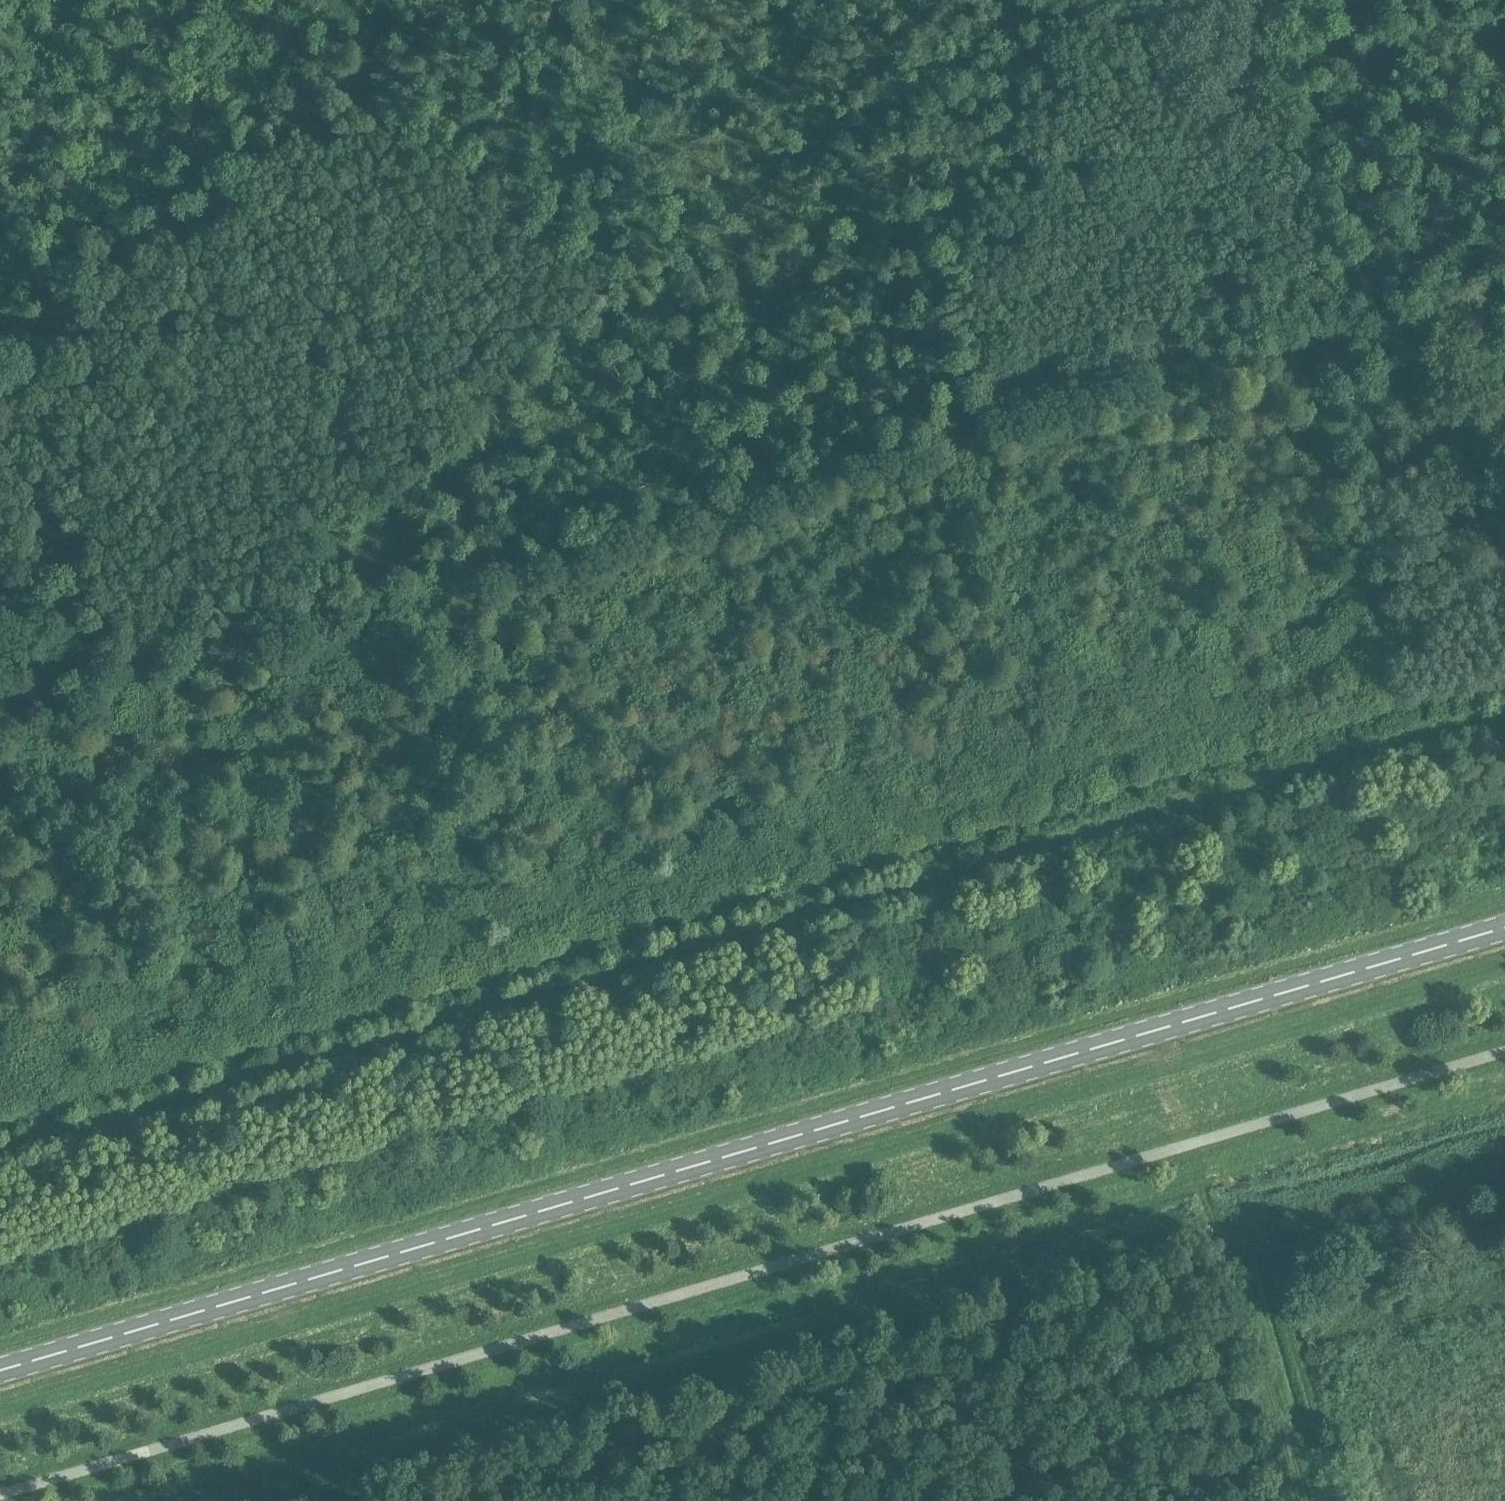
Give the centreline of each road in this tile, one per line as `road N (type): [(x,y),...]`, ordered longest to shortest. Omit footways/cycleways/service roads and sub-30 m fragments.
road 1 (secondary): [(0,1371),(1504,926)]

